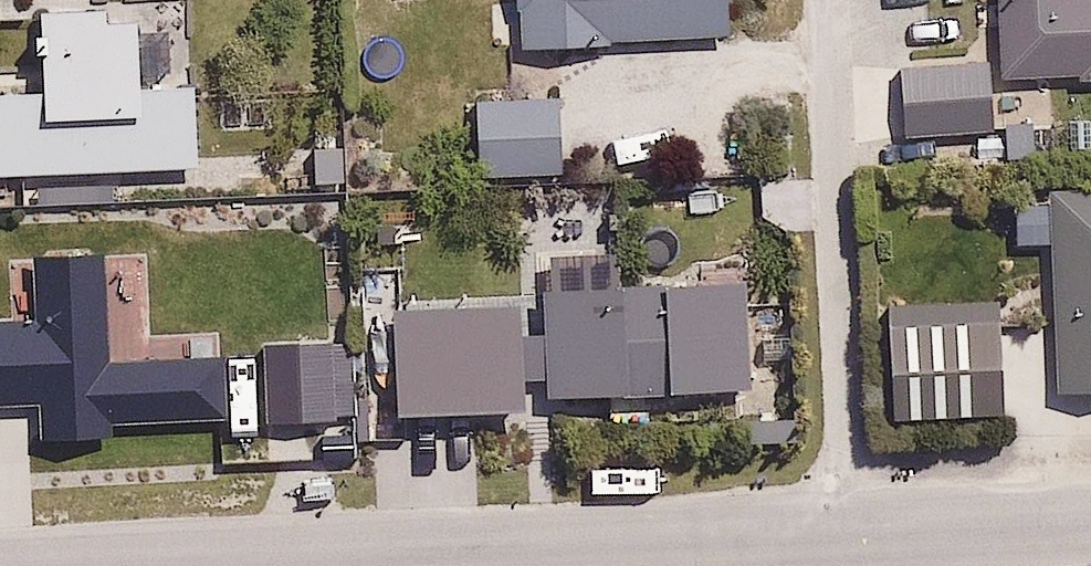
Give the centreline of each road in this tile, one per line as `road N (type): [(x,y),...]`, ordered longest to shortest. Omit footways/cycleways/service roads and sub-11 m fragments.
road 1 (residential): [(134,565),(1090,520)]

